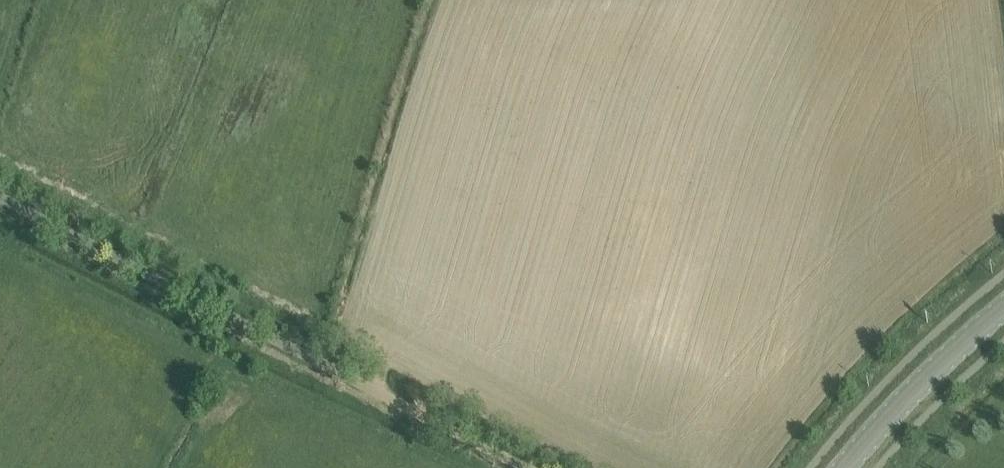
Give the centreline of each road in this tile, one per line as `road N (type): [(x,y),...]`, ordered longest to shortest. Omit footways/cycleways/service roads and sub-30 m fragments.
road 1 (track): [(526,467),(0,197)]
road 2 (secondary): [(850,467),(1003,307)]

